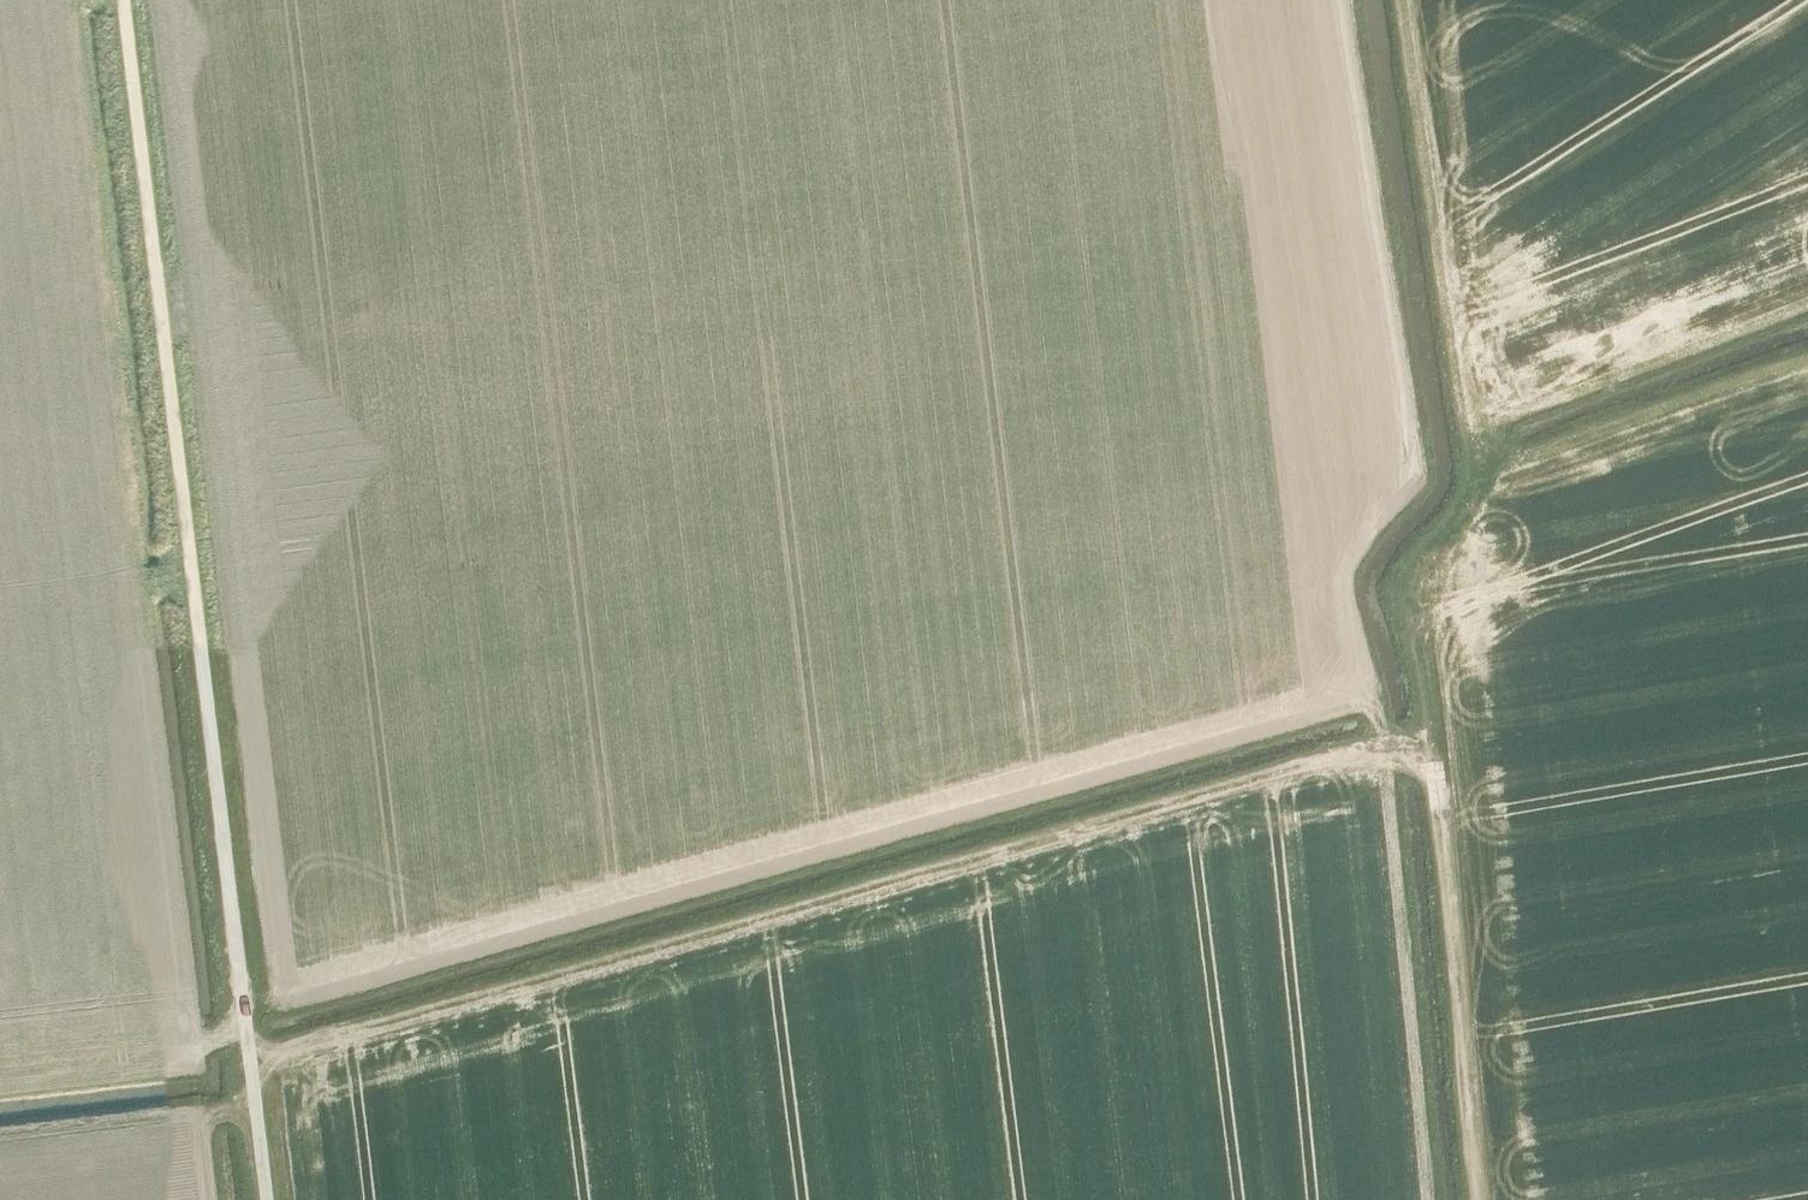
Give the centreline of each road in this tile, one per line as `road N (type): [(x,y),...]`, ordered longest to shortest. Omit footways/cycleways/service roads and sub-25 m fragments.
road 1 (track): [(1479,1199),(1437,774),(1367,751),(251,1058)]

